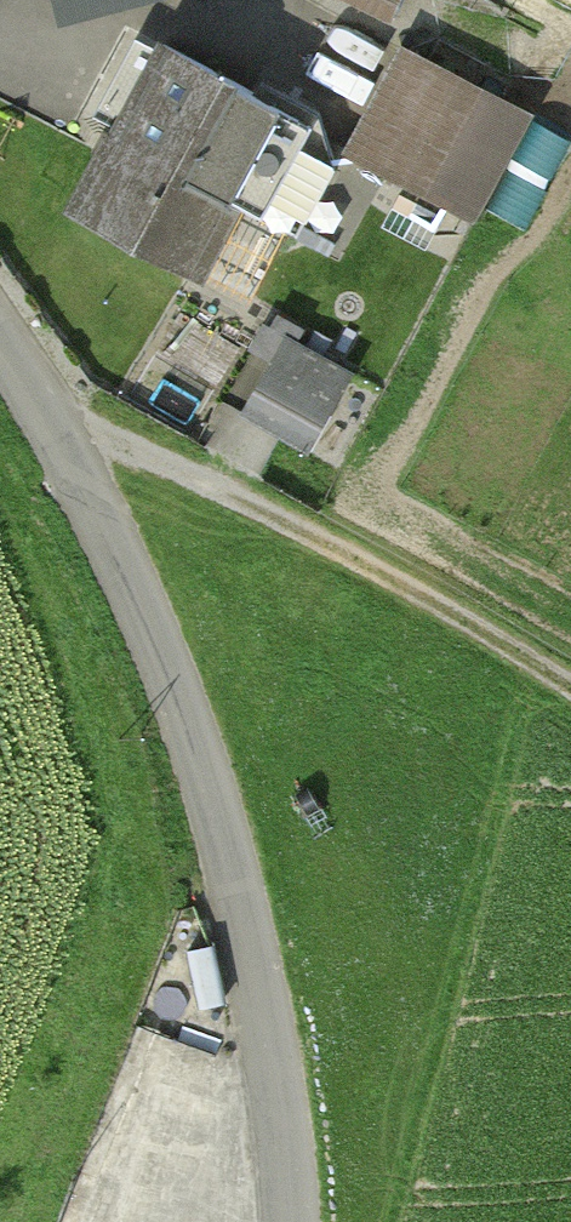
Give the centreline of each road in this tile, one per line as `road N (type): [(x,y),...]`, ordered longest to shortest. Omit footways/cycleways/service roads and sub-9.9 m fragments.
road 1 (unclassified): [(0,347),(45,418),(137,613),(226,851),(285,1111),(295,1221)]
road 2 (track): [(45,418),(334,555),(570,695)]

